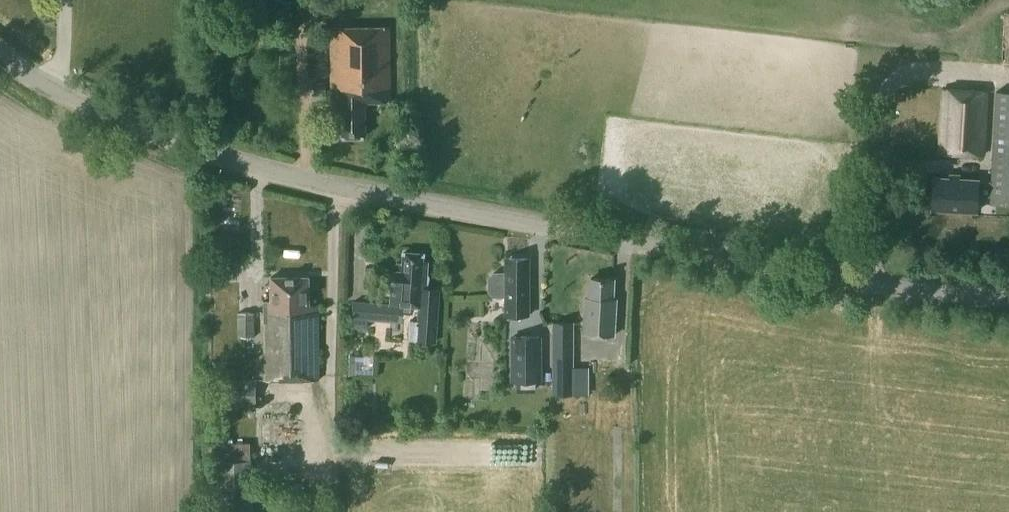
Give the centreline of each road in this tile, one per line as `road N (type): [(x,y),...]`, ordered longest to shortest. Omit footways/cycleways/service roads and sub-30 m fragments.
road 1 (tertiary): [(1008,297),(824,276),(267,169),(101,111),(0,50)]

